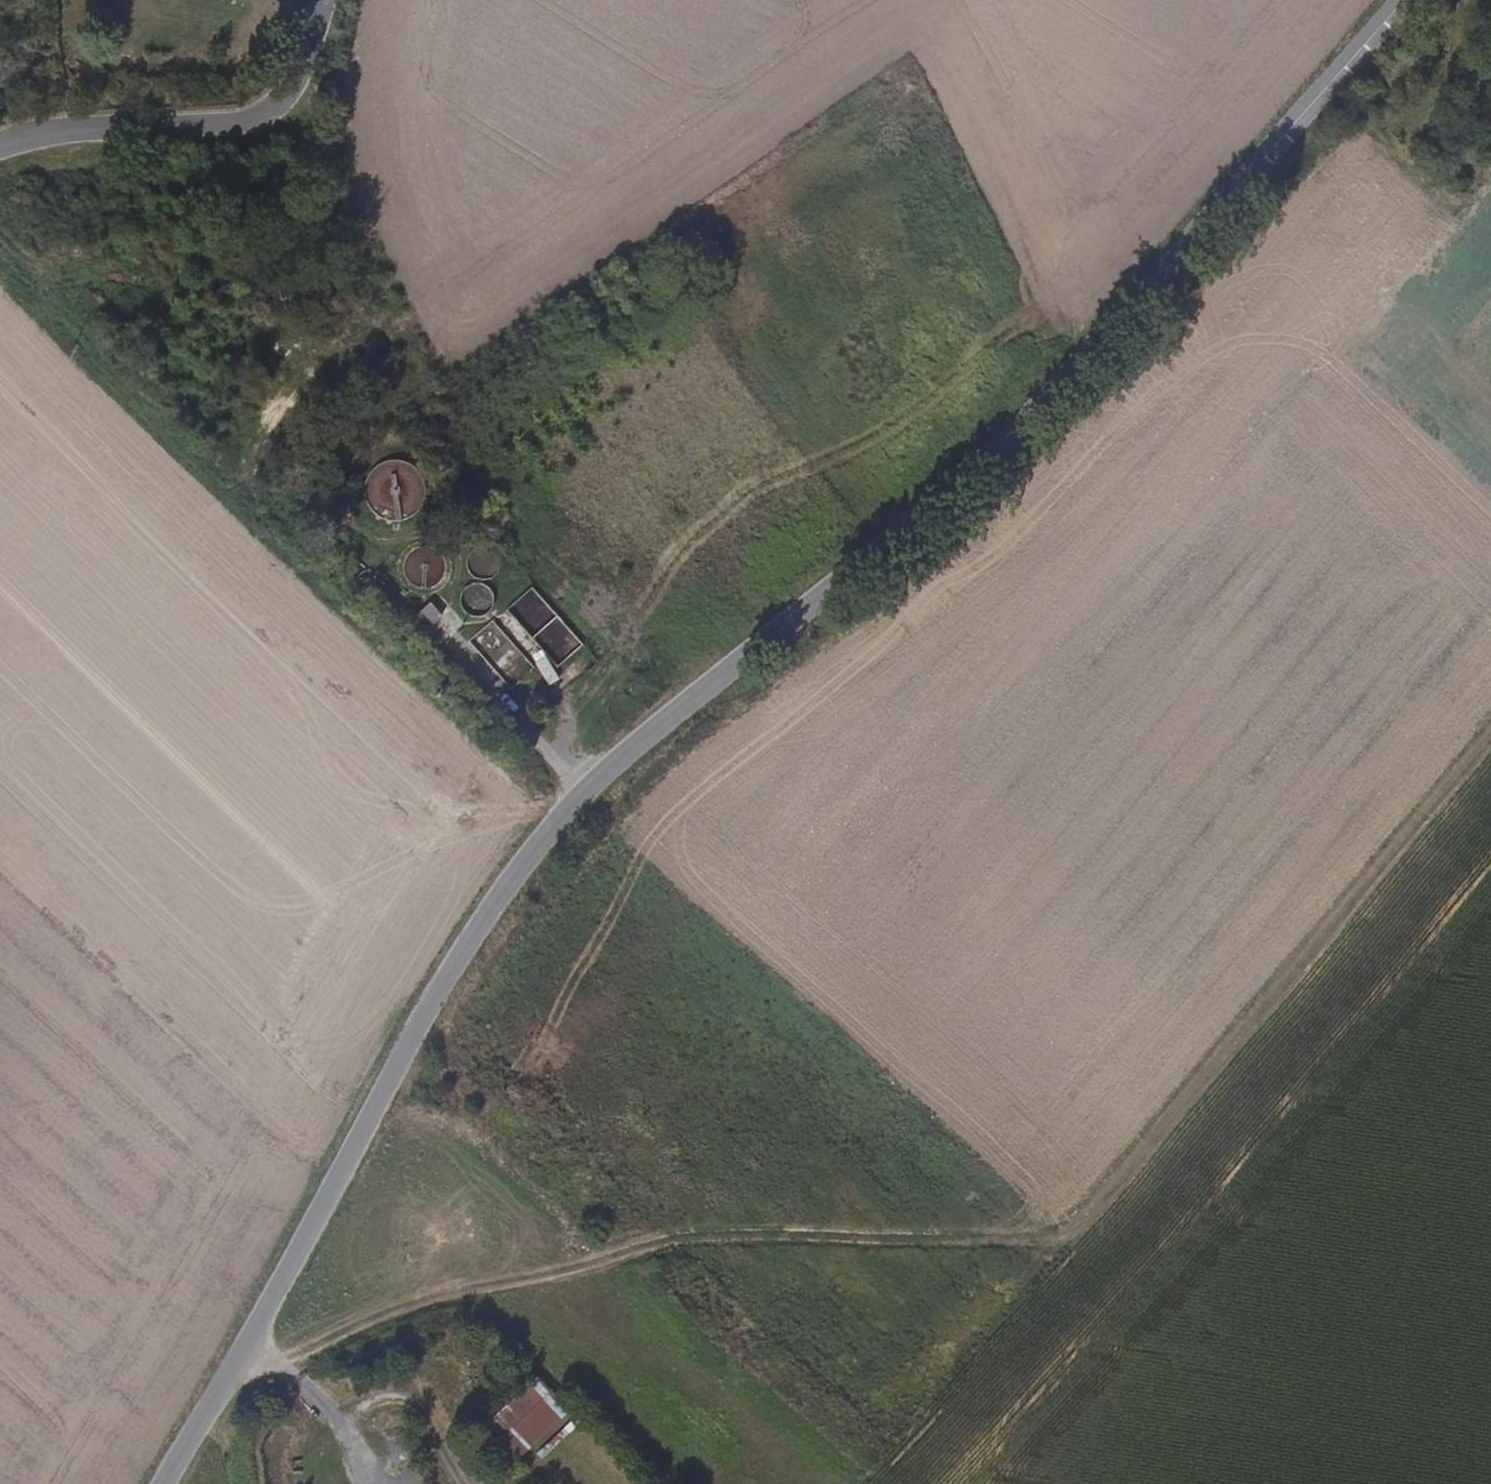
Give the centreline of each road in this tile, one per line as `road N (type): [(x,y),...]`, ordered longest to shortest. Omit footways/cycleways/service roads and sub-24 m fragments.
road 1 (unclassified): [(162,1483),(451,966),(562,814),(615,759),(1036,416),(1398,0)]
road 2 (track): [(226,1380),(420,1303),(676,1244),(800,1234),(1036,1242),(1079,1228),(1490,731)]
road 3 (unclassified): [(0,151),(93,130),(232,125),(274,108),(305,70),(329,0)]

